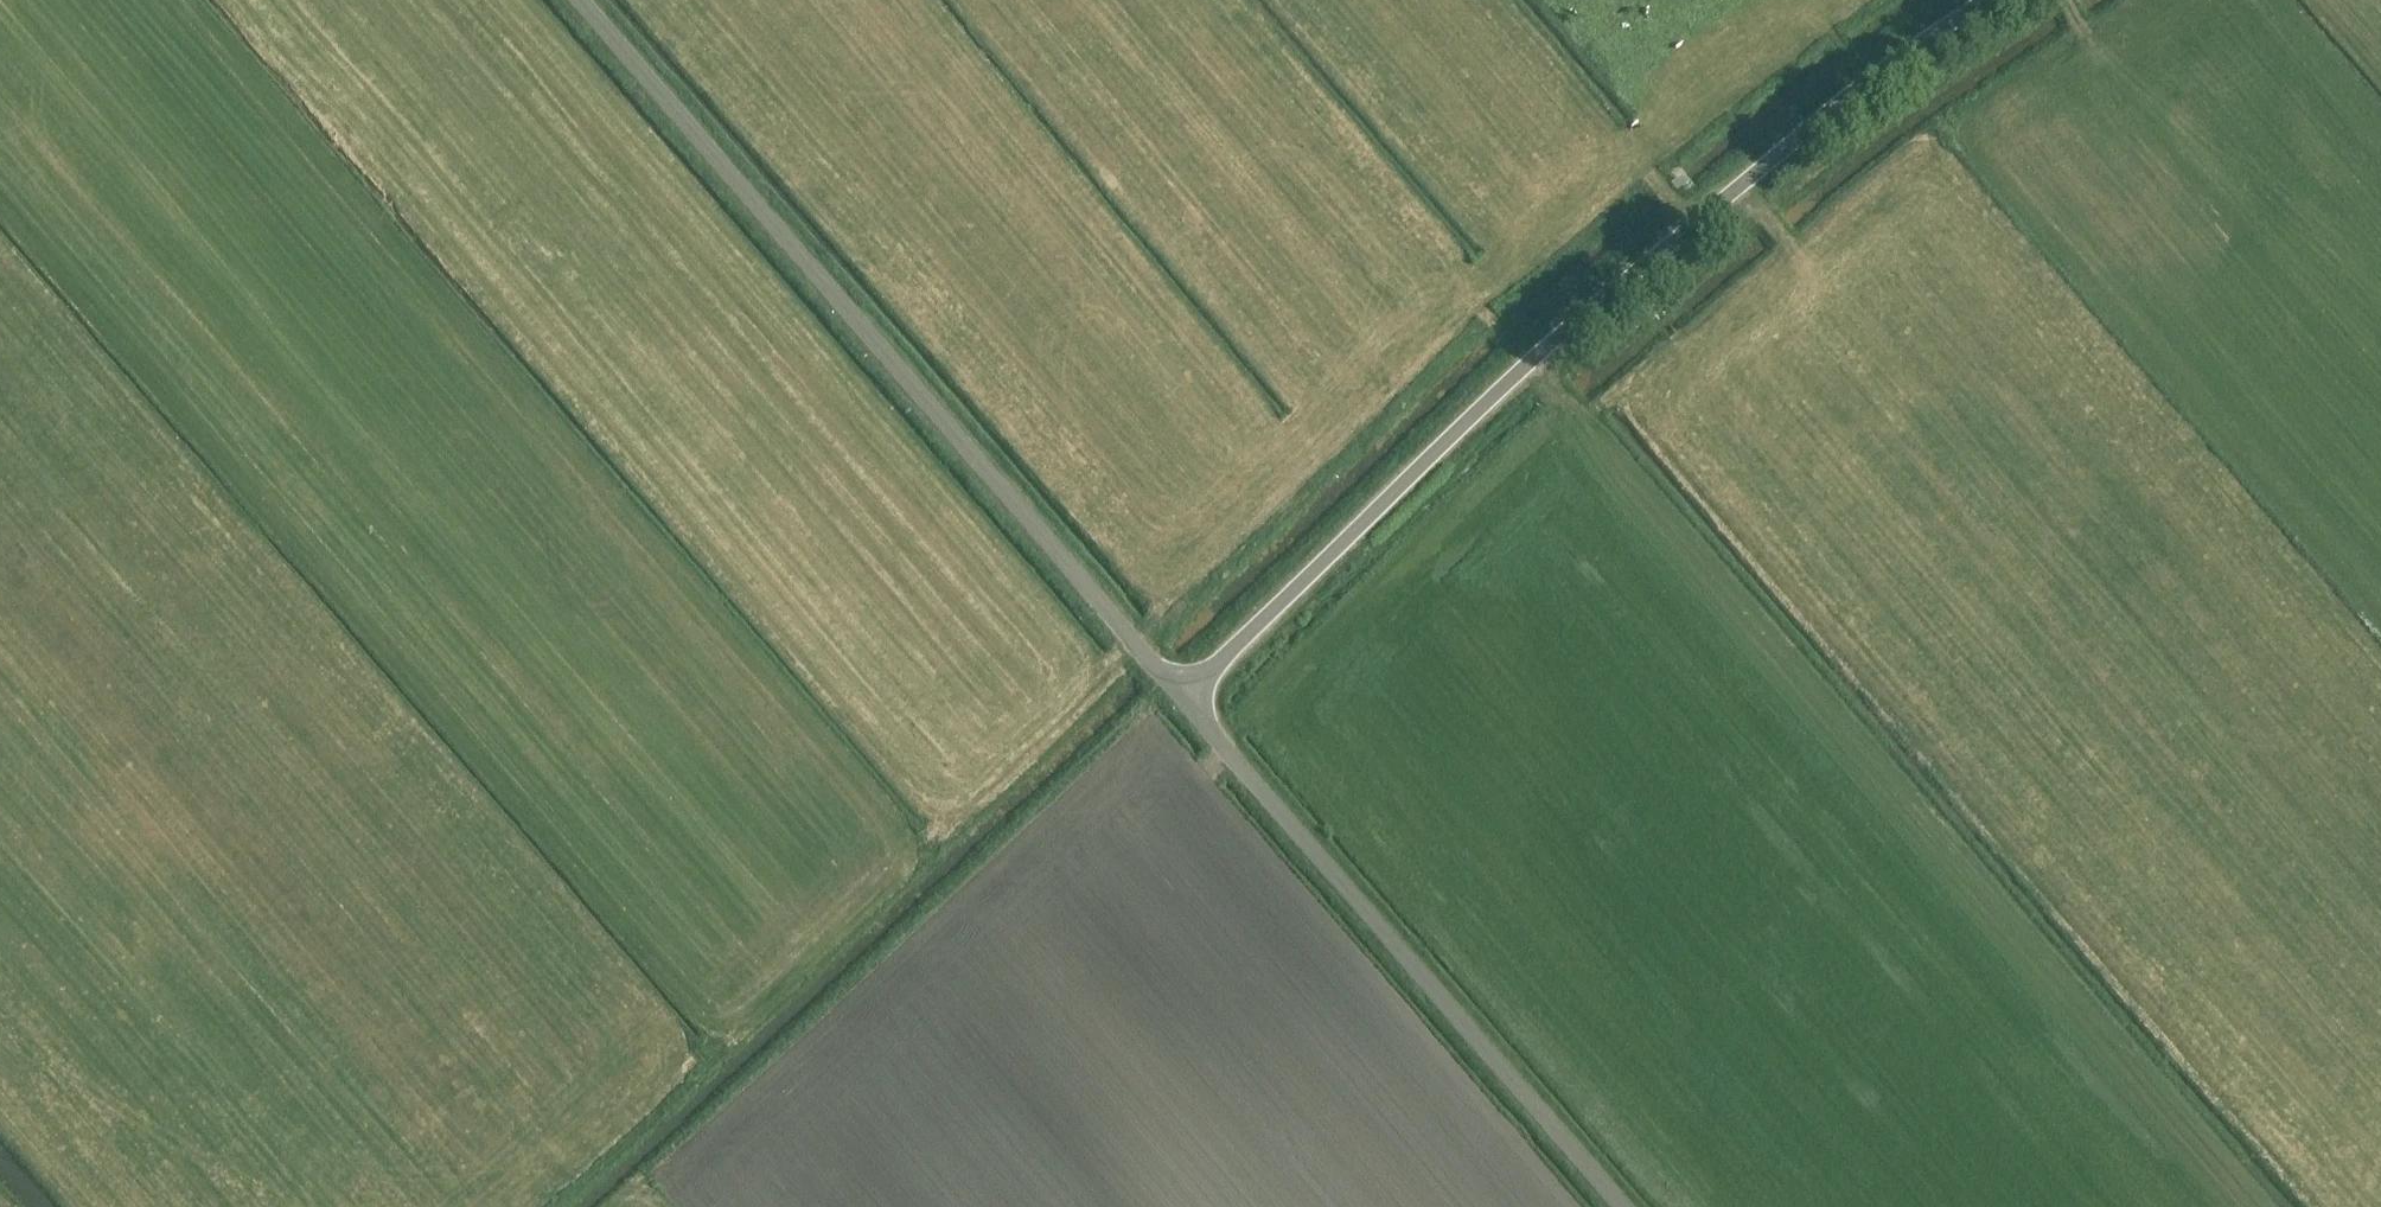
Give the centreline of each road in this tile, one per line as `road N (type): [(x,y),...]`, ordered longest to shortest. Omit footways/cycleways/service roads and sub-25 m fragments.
road 1 (unclassified): [(1184,698),(1556,339),(1847,97),(1984,0)]
road 2 (unclassified): [(1184,698),(579,0)]
road 3 (unclassified): [(1622,1206),(1184,698)]

